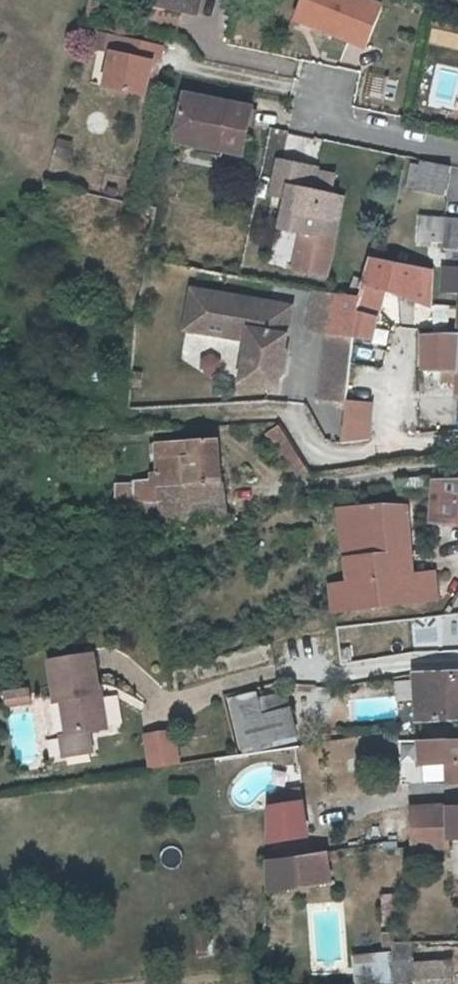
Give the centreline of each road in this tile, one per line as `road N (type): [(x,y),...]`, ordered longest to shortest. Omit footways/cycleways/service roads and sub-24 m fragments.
road 1 (residential): [(282,414),(323,463),(401,446),(457,443)]
road 2 (residential): [(323,80),(317,123),(457,152)]
road 3 (residential): [(287,667),(333,673),(457,657)]

